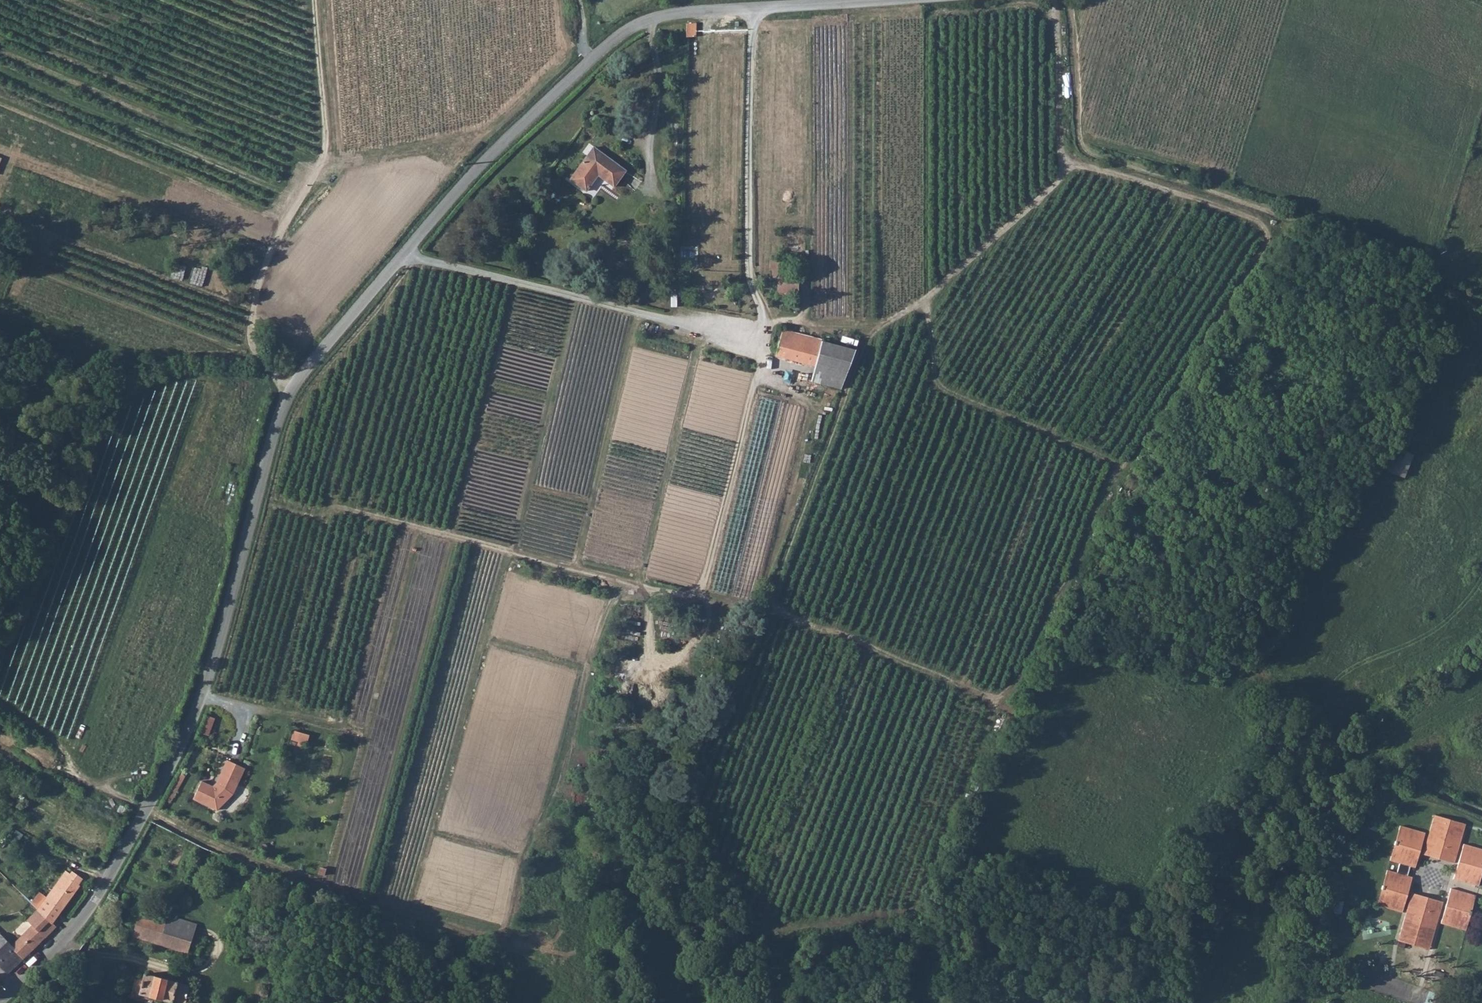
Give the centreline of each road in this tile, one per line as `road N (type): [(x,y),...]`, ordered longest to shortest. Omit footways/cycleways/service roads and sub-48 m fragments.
road 1 (unclassified): [(5,1002),(102,896),(148,813),(189,735),(291,392),(404,256),(597,55),(646,22),(874,0)]
road 2 (track): [(148,813),(213,848),(356,901),(497,933),(508,919),(533,826),(558,796),(606,613),(631,585),(340,511)]
road 3 (track): [(1052,0),(1067,164),(1217,205),(1261,225),(1266,241)]
road 4 (track): [(257,353),(259,281),(325,152),(316,0)]
road 5 (track): [(1067,164),(1059,182),(926,300),(879,326),(765,319)]
road 6 (track): [(404,256),(759,342)]
road 7 (track): [(759,342),(765,319),(747,269),(751,9)]
road 8 (track): [(631,585),(699,596),(758,379),(759,342)]
road 9 (track): [(0,103),(283,224)]
road 10 (track): [(646,22),(657,70),(652,175),(677,236),(677,323)]
road 11 (track): [(148,813),(91,787),(73,773),(68,750),(0,706)]

